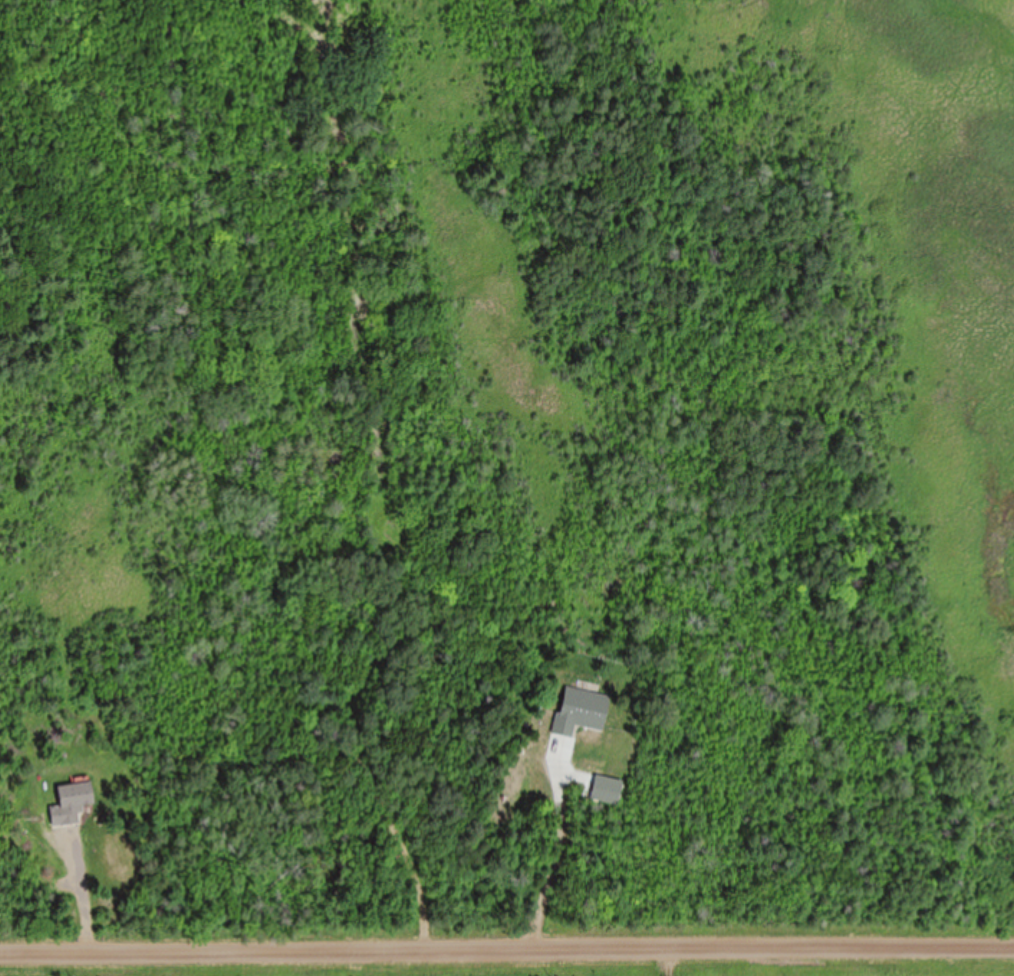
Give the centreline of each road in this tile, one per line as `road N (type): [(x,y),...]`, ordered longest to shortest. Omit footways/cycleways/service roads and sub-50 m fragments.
road 1 (residential): [(1013,957),(0,961)]

